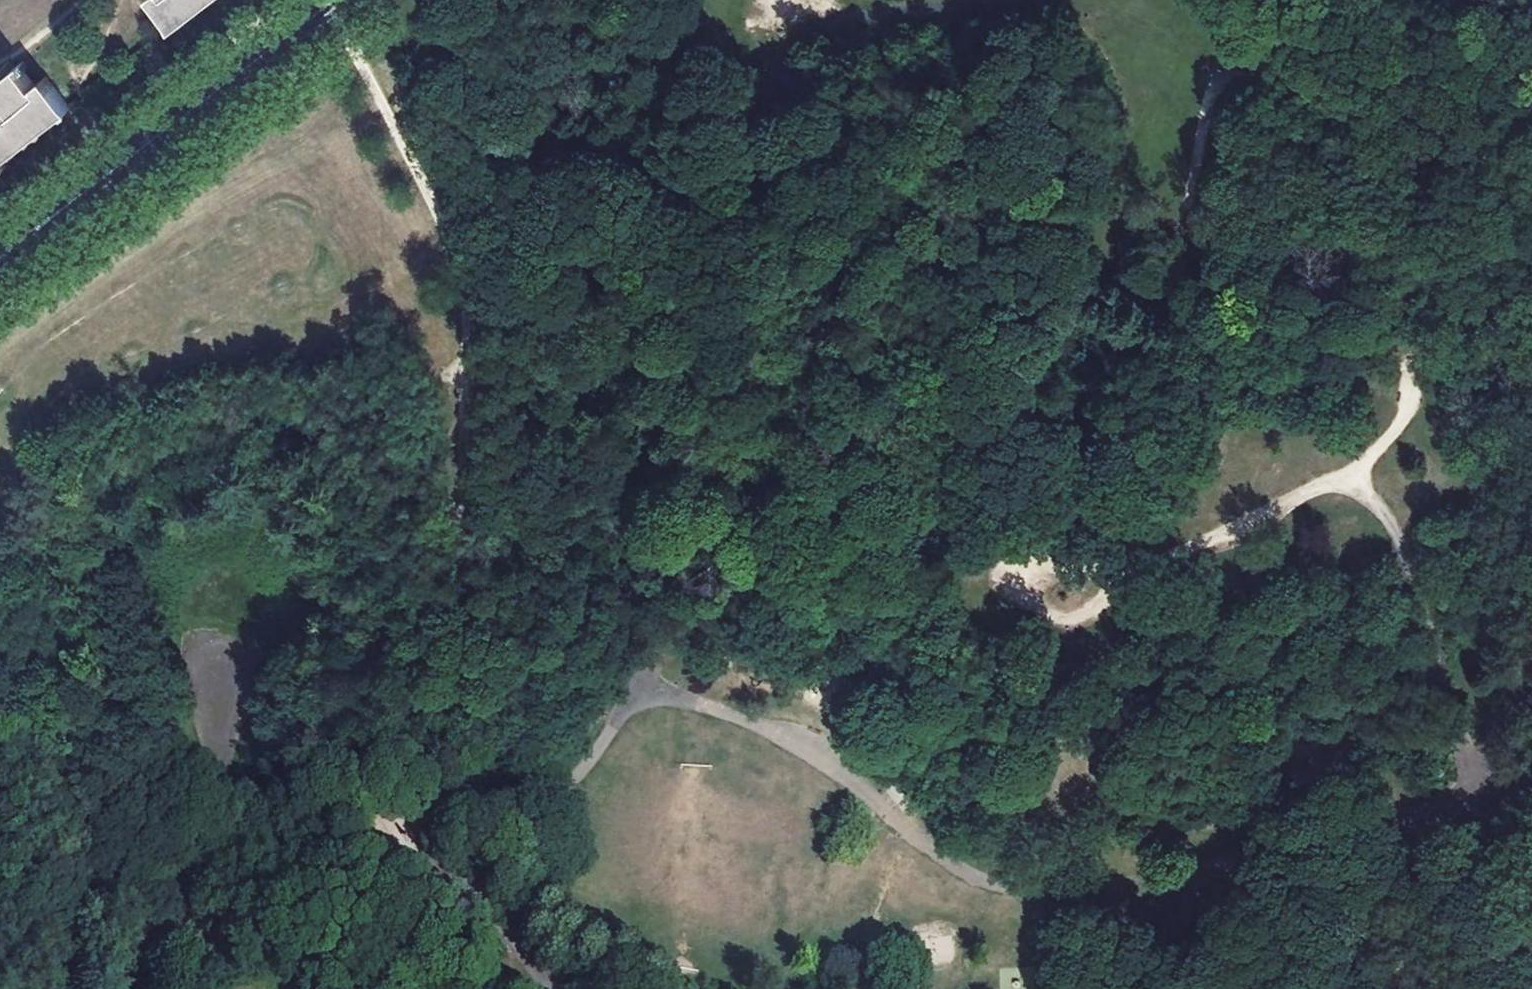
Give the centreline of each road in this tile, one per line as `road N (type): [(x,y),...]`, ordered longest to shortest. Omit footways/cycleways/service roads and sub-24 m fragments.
road 1 (residential): [(0,255),(335,0)]

